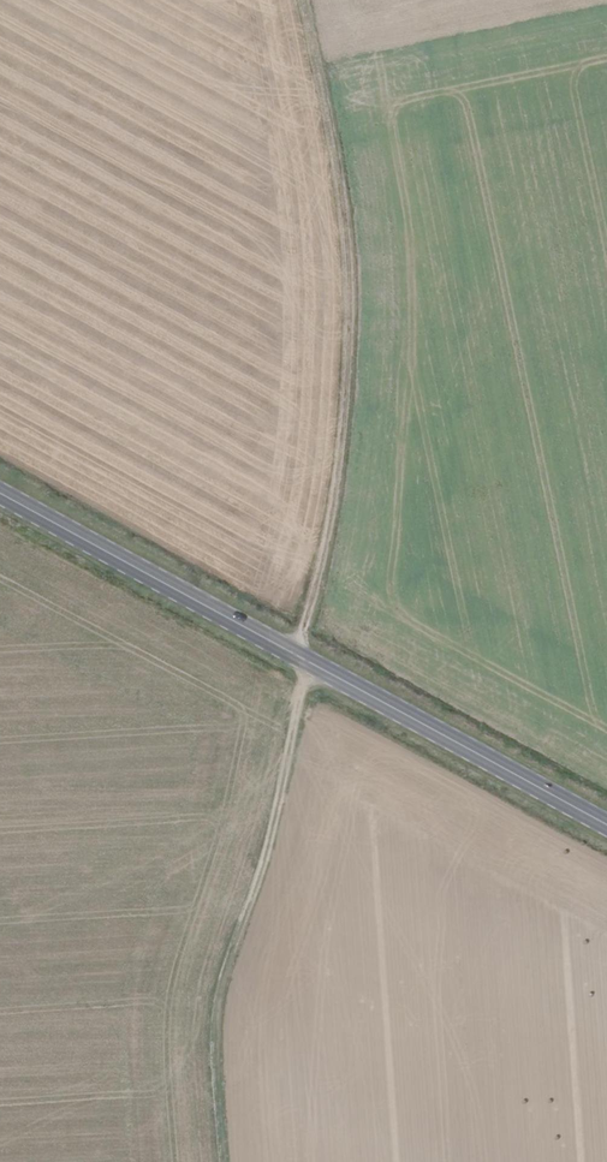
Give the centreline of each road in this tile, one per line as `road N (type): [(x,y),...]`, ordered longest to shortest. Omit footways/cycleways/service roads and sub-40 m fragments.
road 1 (track): [(226,1161),(218,1003),(286,794),(347,379),(343,198),(302,0)]
road 2 (primary): [(606,826),(0,494)]

